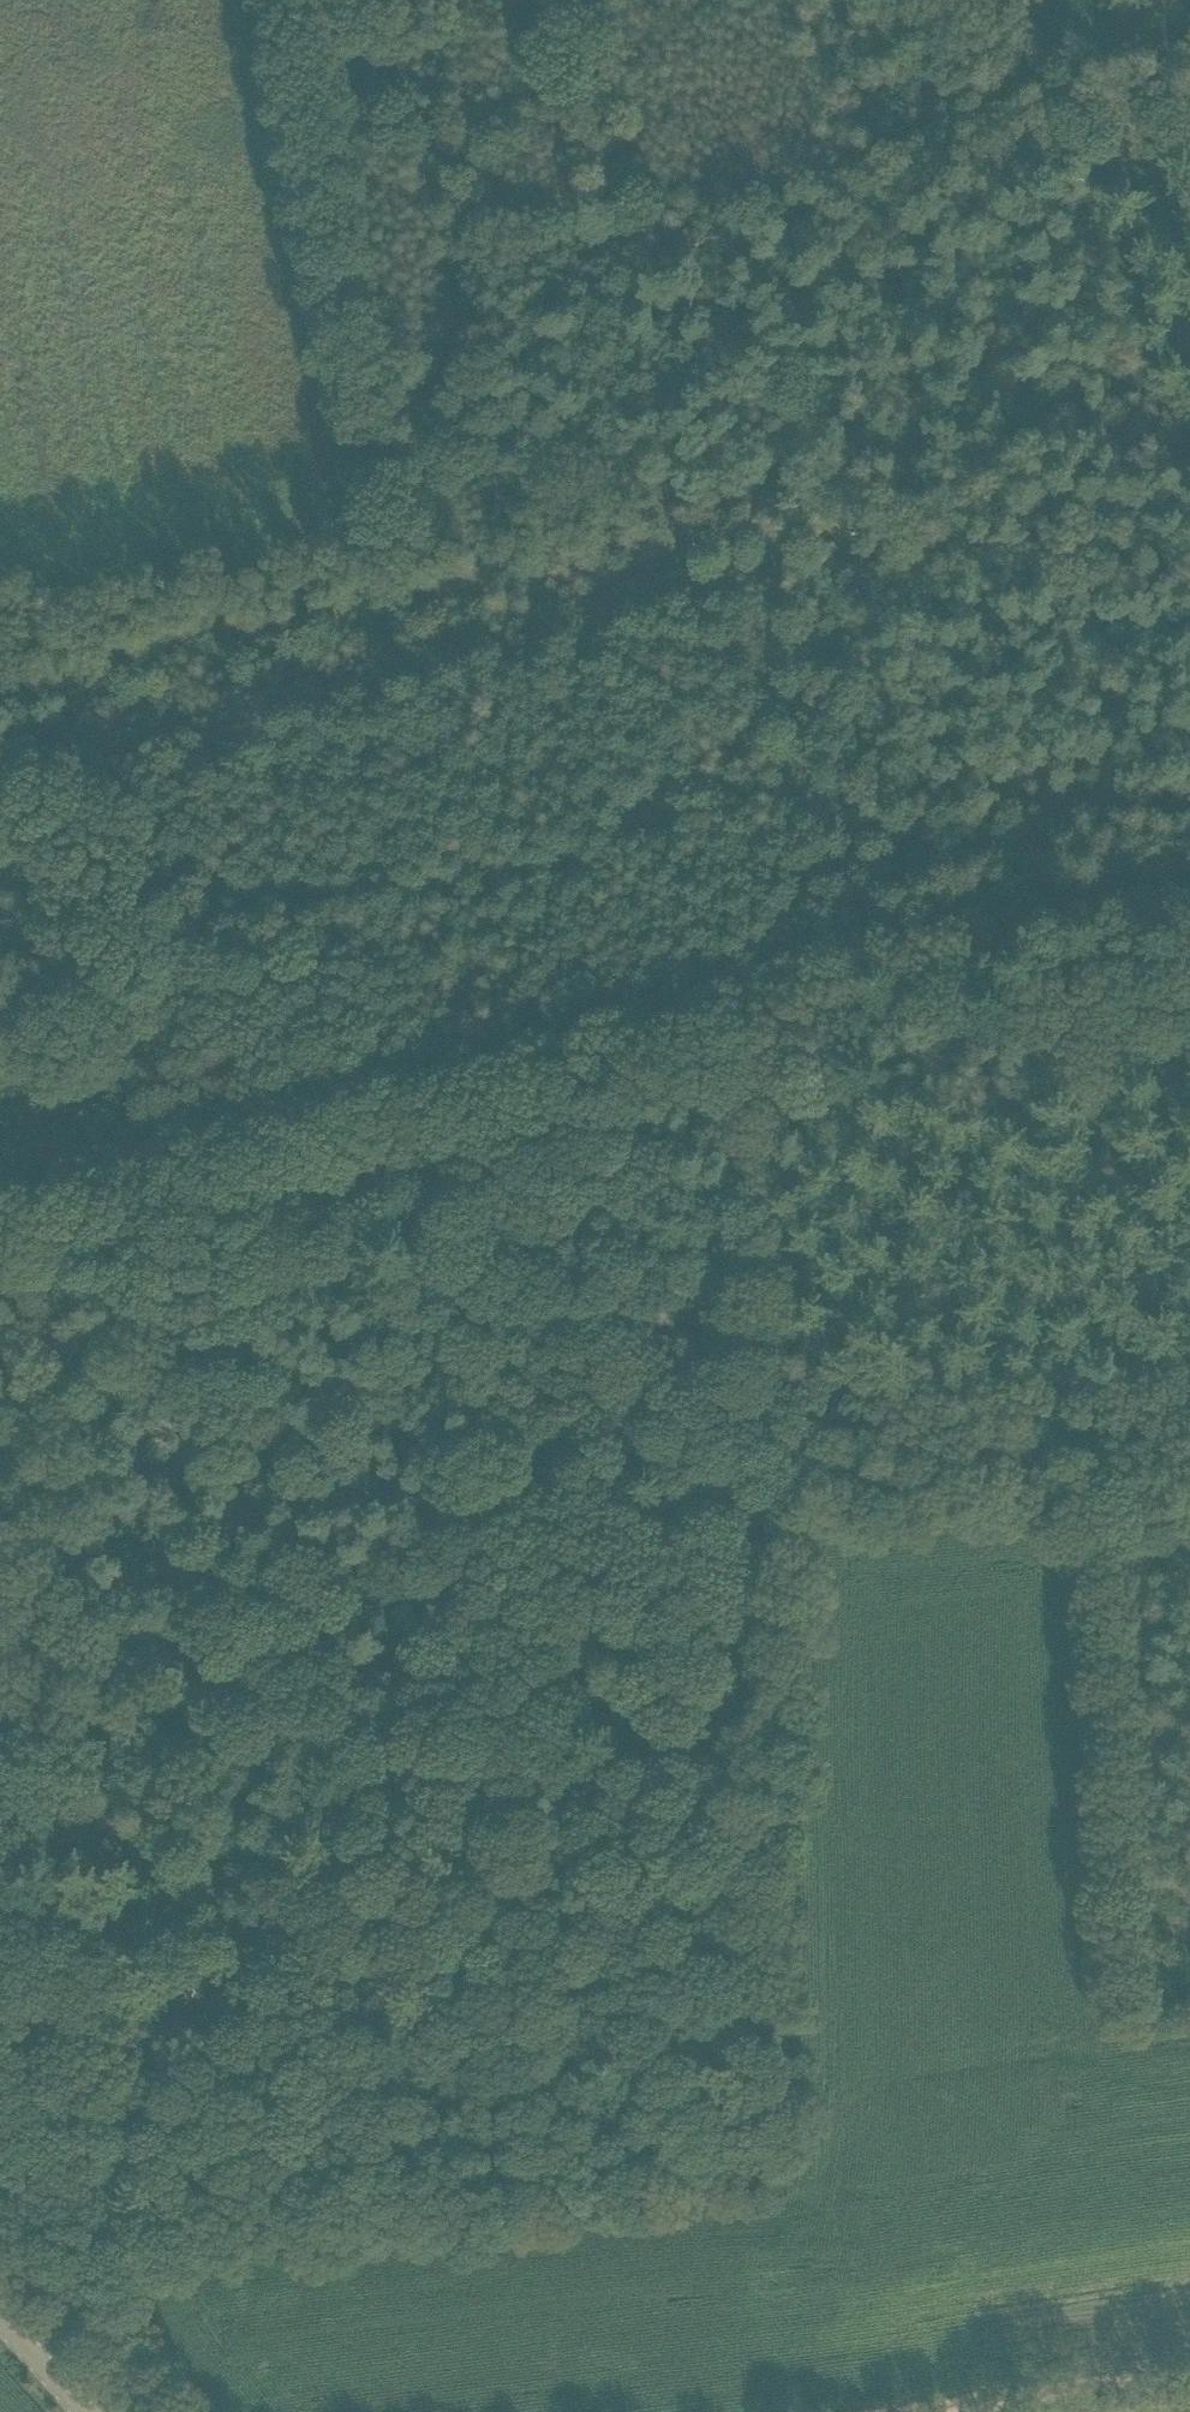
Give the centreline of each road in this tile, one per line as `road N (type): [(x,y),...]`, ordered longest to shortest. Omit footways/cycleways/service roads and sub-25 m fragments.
road 1 (track): [(0,1232),(715,1015),(1189,737)]
road 2 (track): [(936,2411),(1189,2380)]
road 3 (tertiary): [(86,2411),(0,2315)]

